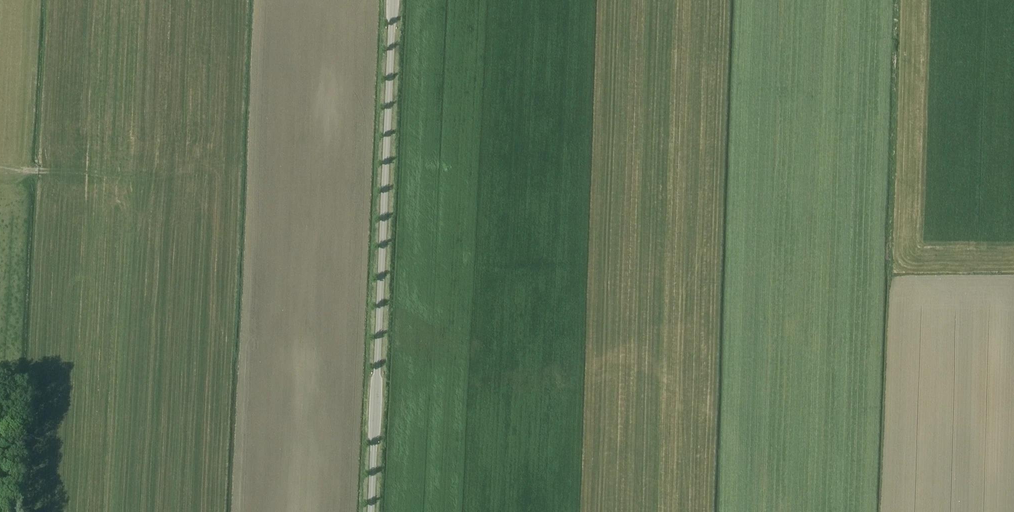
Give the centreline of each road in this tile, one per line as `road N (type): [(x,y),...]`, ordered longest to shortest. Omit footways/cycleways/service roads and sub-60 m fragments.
road 1 (unclassified): [(371,511),(394,0)]

